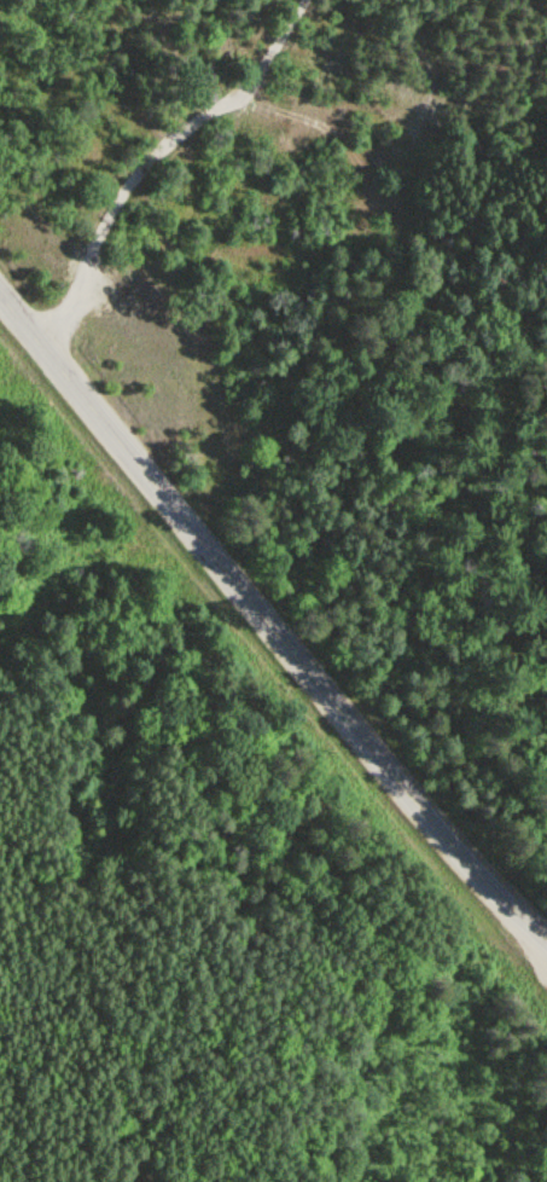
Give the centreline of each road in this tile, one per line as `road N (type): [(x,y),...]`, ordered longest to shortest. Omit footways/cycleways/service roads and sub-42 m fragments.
road 1 (tertiary): [(546,938),(462,856),(0,294)]
road 2 (residential): [(42,344),(76,313),(95,278),(115,208),(135,176),(257,69),(302,0)]

